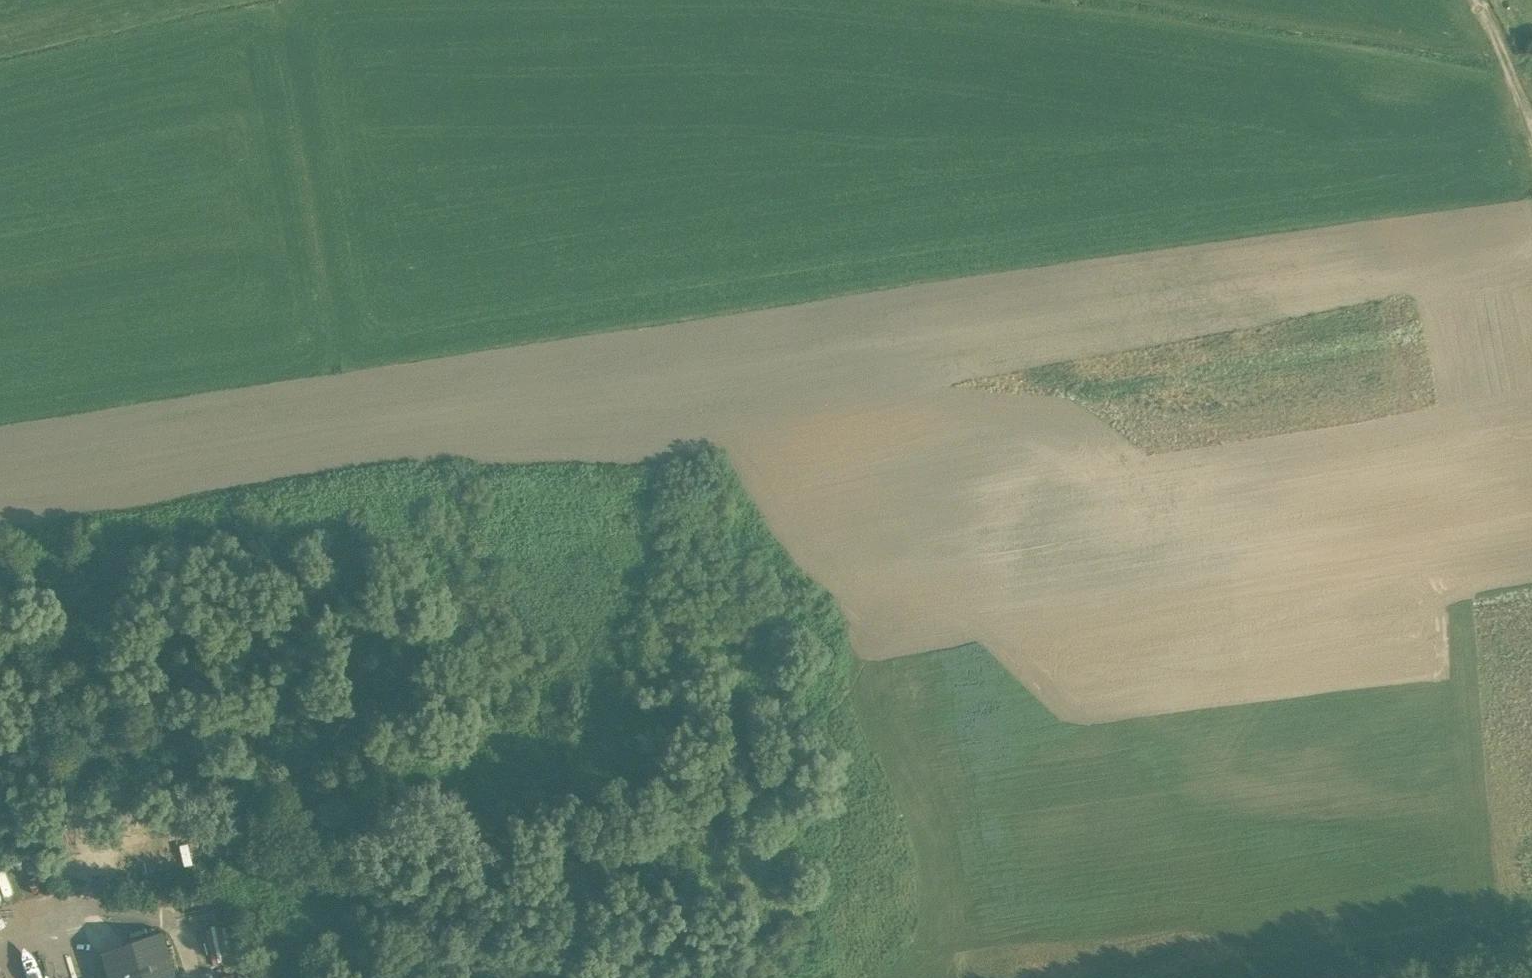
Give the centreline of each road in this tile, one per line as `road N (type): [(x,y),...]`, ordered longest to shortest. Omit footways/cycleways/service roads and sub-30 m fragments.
road 1 (track): [(1530,124),(1478,0)]

